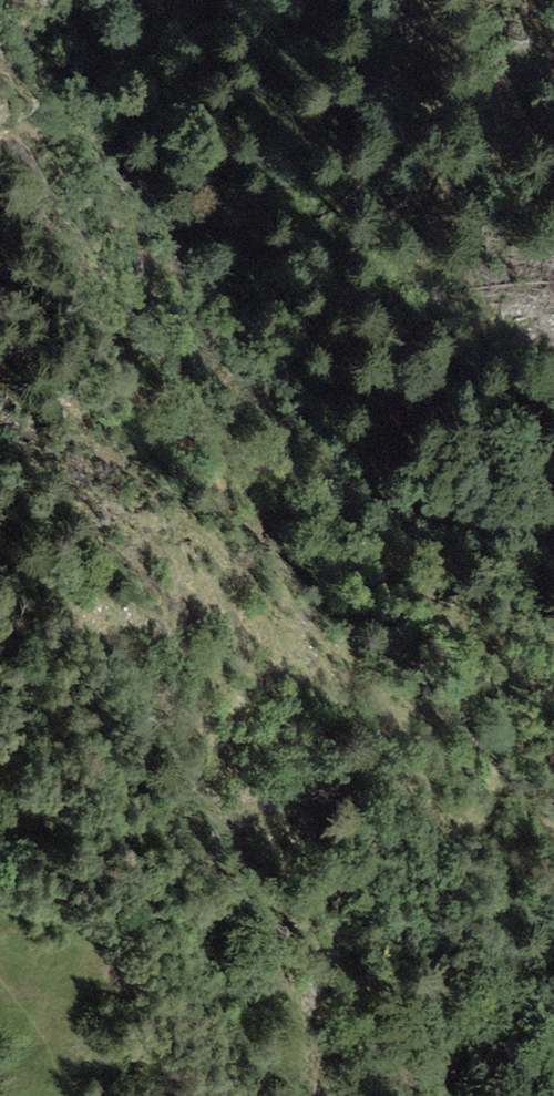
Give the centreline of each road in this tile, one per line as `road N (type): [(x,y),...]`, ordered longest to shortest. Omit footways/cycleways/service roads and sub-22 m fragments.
road 1 (motorway): [(553,703),(284,450),(0,120)]
road 2 (motorway): [(0,349),(197,577),(553,922)]

